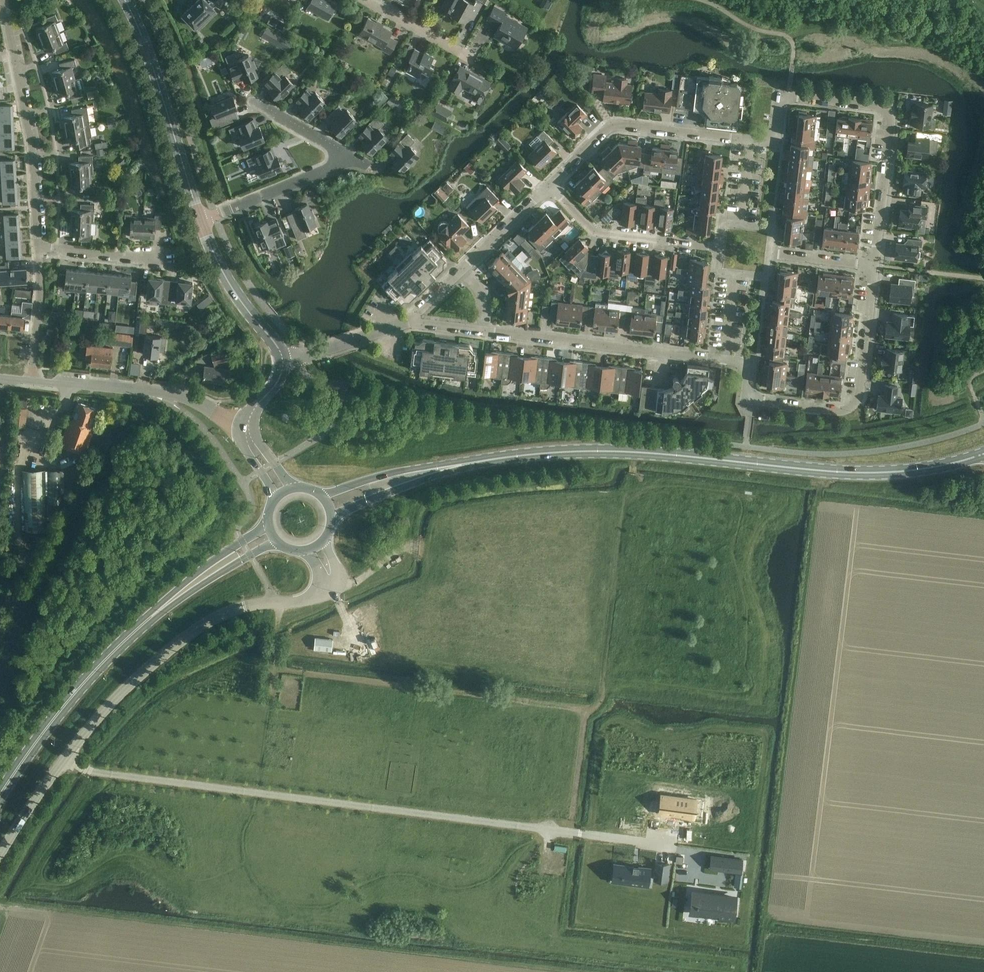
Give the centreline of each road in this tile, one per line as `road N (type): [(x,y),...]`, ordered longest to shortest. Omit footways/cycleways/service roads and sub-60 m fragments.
road 1 (track): [(272,668),(594,706),(635,452)]
road 2 (secondary): [(480,461),(616,451),(873,473),(983,454)]
road 3 (unclassified): [(0,854),(67,755),(153,663),(223,614),(320,594)]
road 4 (residential): [(874,267),(889,114),(783,96),(777,143),(751,141)]
road 5 (residential): [(726,360),(752,363),(747,400),(853,406),(874,267)]
road 6 (residential): [(40,250),(34,159),(3,0)]
road 7 (residential): [(483,332),(726,360)]
road 8 (tertiary): [(202,222),(125,0)]
road 9 (secondary): [(0,795),(71,700),(148,621)]
road 10 (residential): [(751,141),(611,126),(549,187)]
road 11 (residential): [(248,426),(175,396),(31,380)]
road 12 (residential): [(720,249),(596,235),(549,187)]
road 13 (residential): [(202,222),(354,160)]
road 14 (secondary): [(480,461),(399,471),(321,496)]
road 15 (tertiary): [(283,362),(225,277),(202,222)]
road 16 (secondary): [(332,520),(480,461)]
road 17 (secondary): [(268,519),(148,621)]
road 18 (secondary): [(148,621),(277,541)]
road 19 (residential): [(40,250),(175,262)]
road 20 (residential): [(283,362),(408,323)]
road 21 (residential): [(31,380),(40,250)]
road 22 (track): [(584,707),(570,832)]
road 23 (residential): [(472,60),(365,0)]
road 24 (residential): [(549,187),(462,271)]

